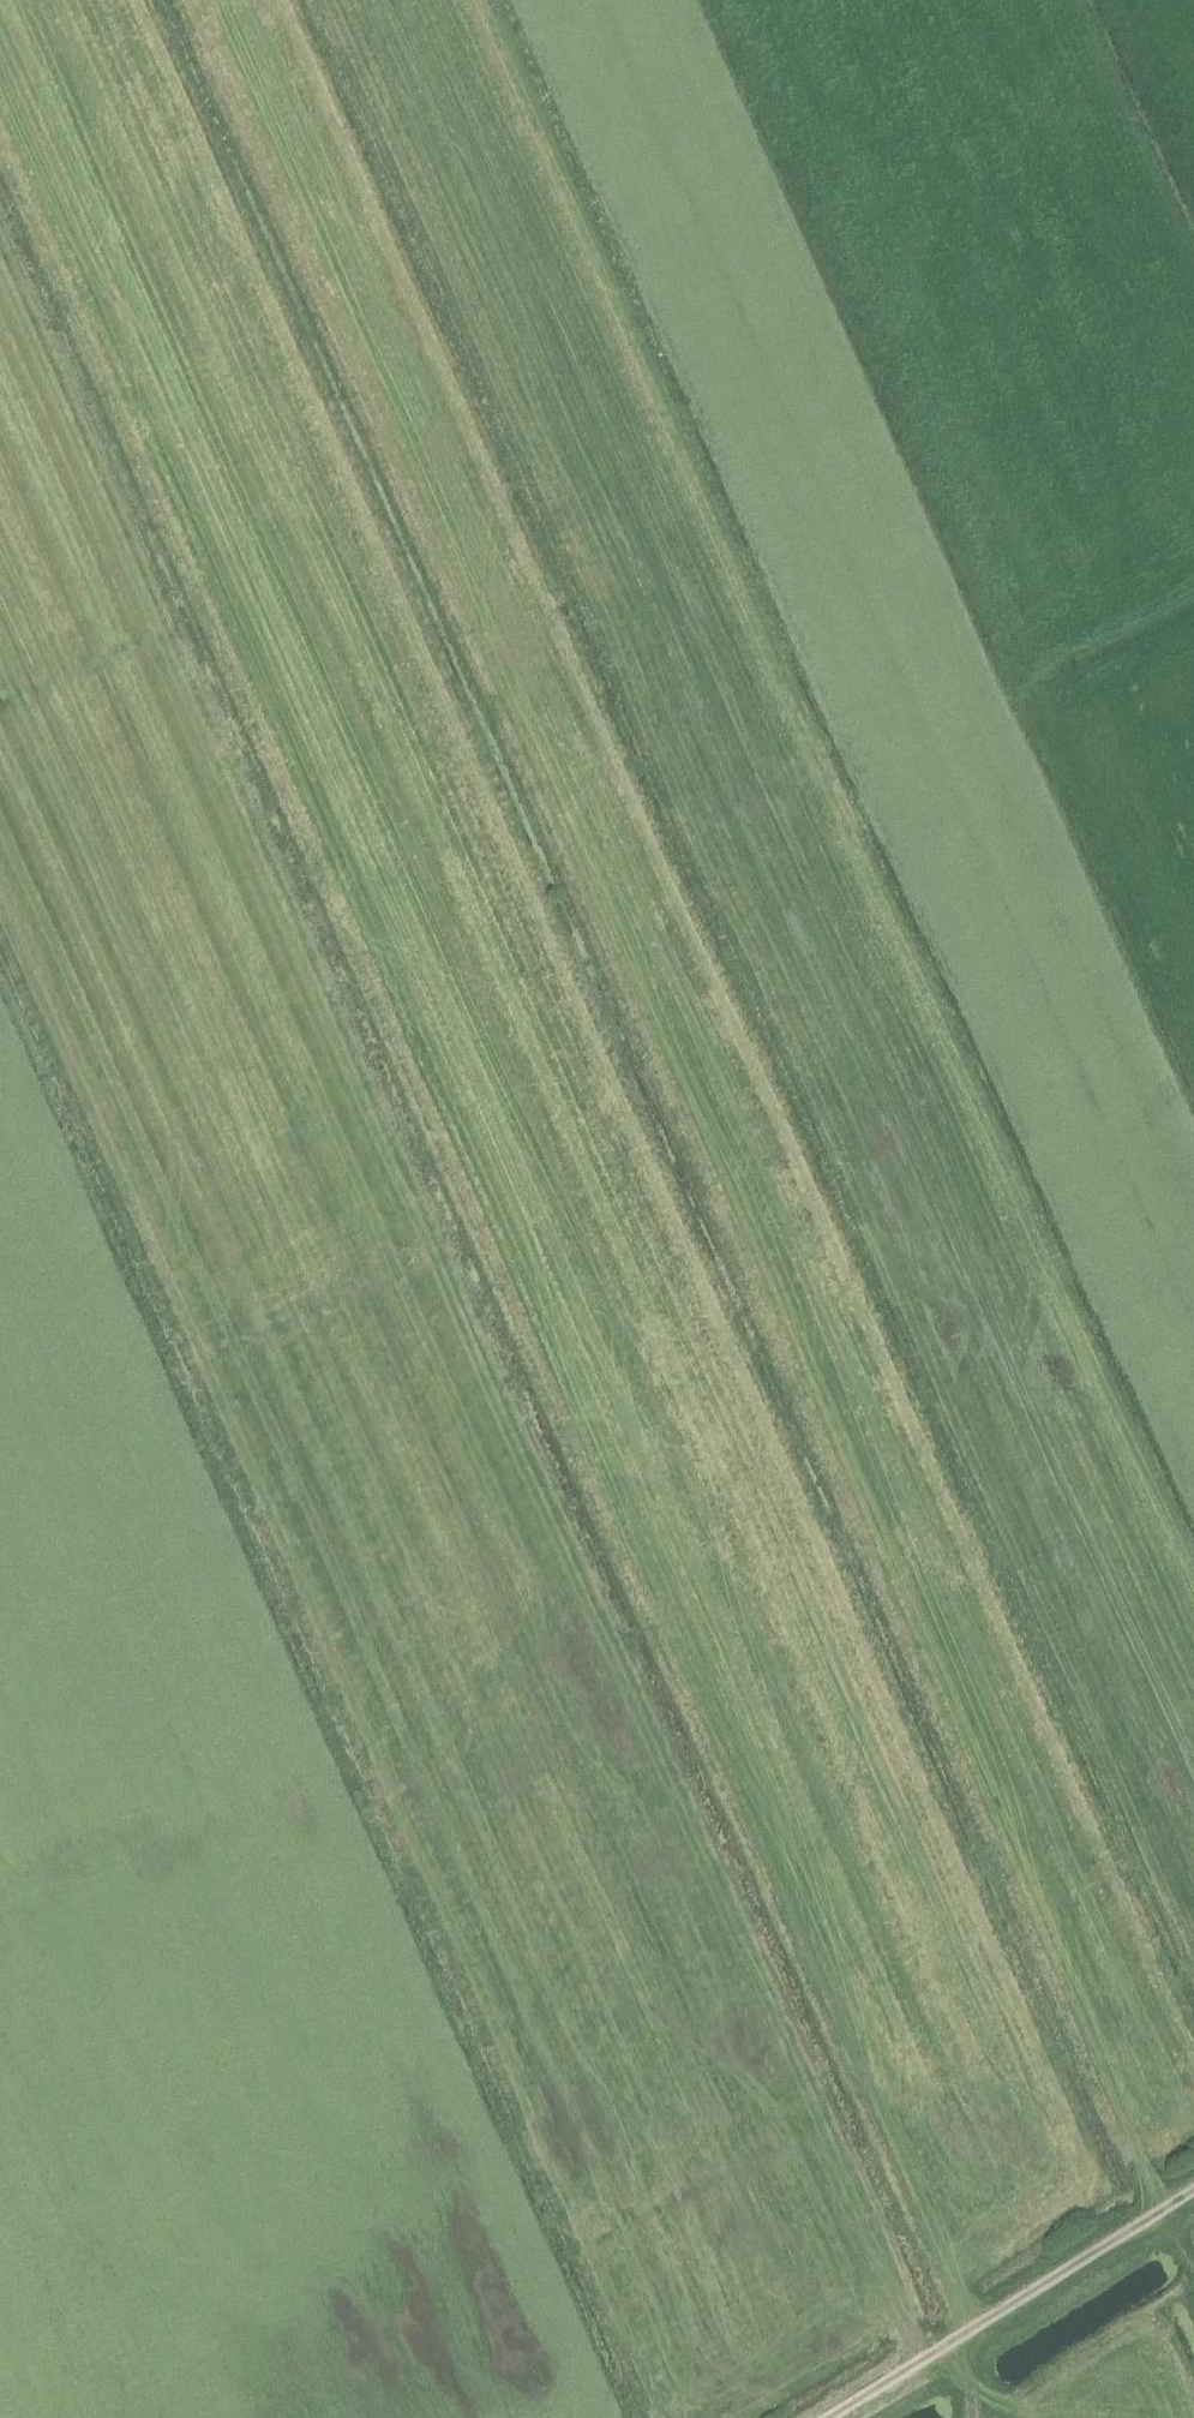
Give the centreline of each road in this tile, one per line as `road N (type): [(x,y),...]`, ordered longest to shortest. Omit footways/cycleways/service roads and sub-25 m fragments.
road 1 (track): [(1193,2176),(827,2417)]

